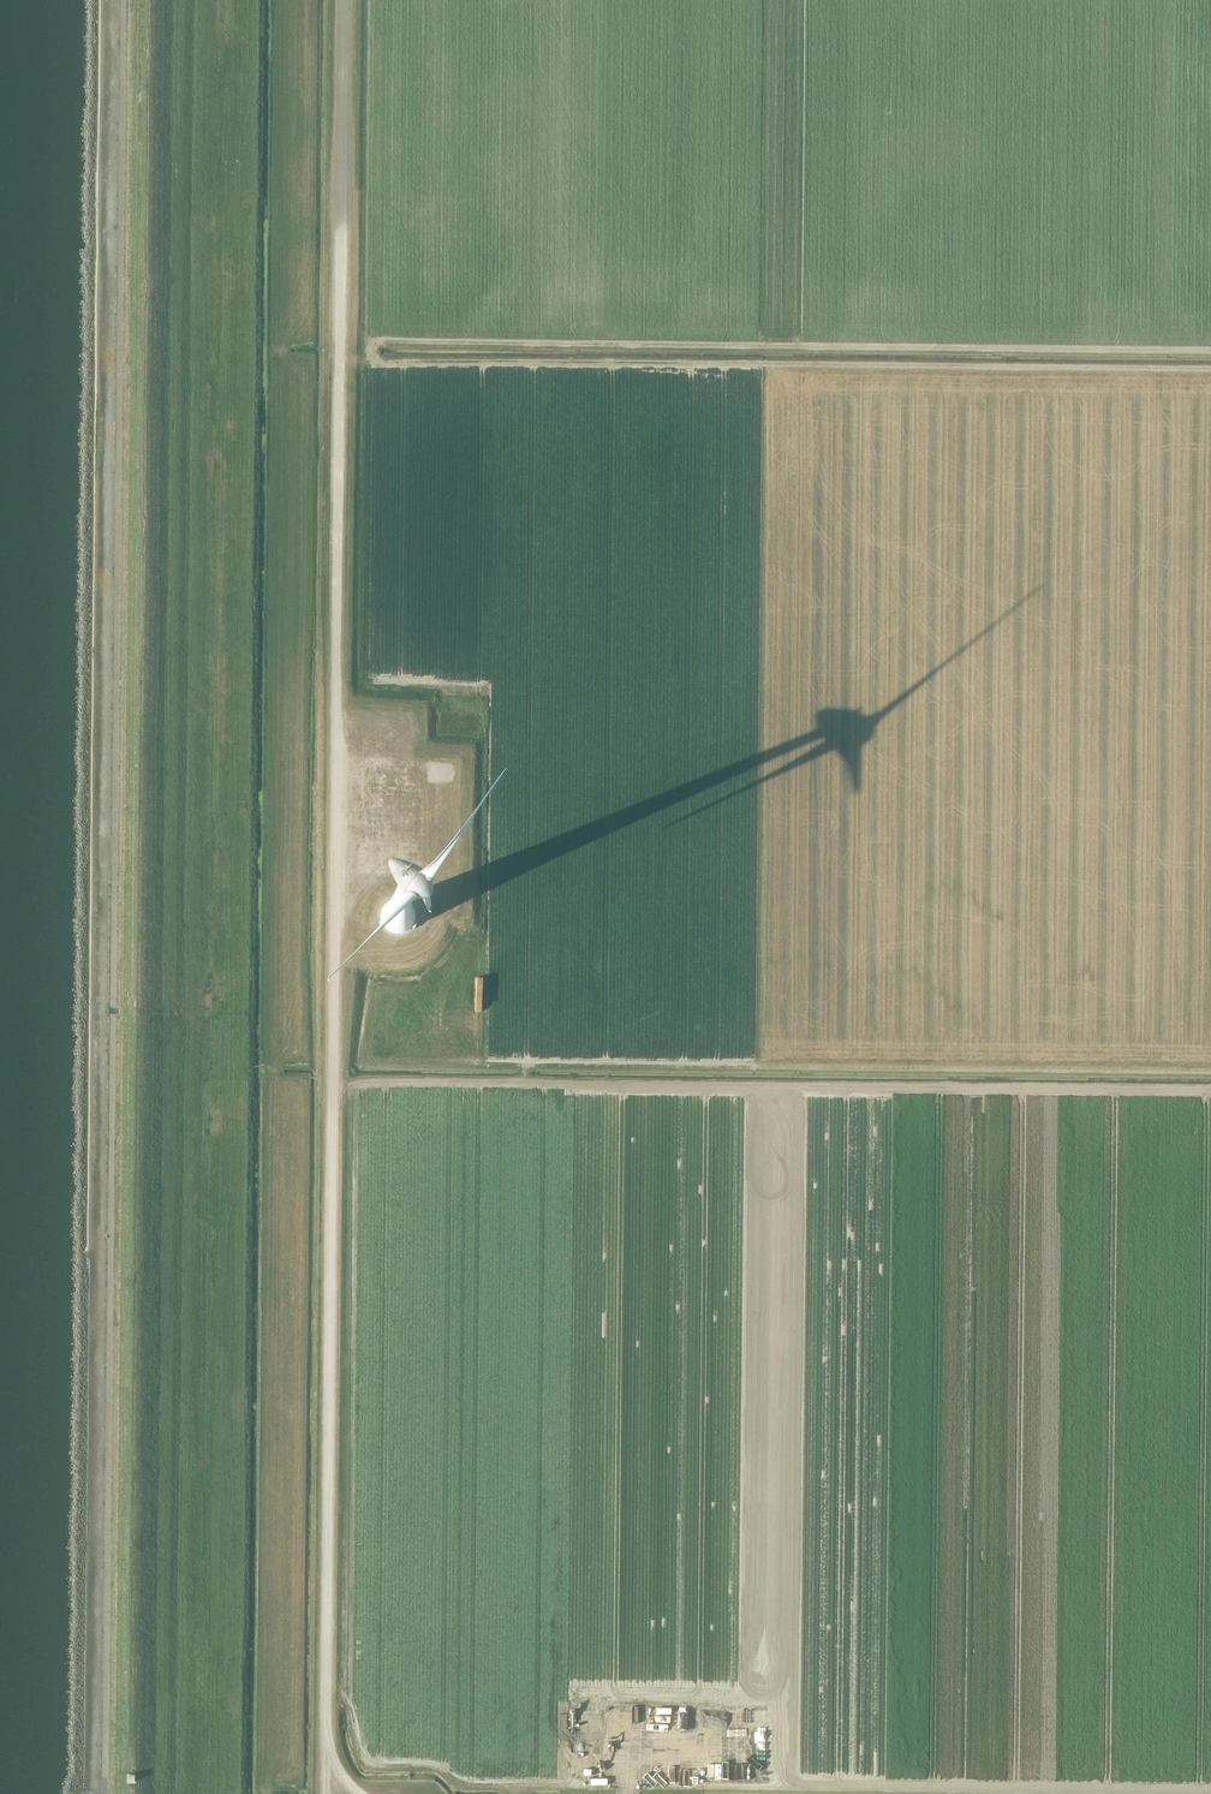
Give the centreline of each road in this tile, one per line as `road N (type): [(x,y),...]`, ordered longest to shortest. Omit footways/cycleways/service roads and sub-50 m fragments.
road 1 (unclassified): [(104,1793),(123,0)]

